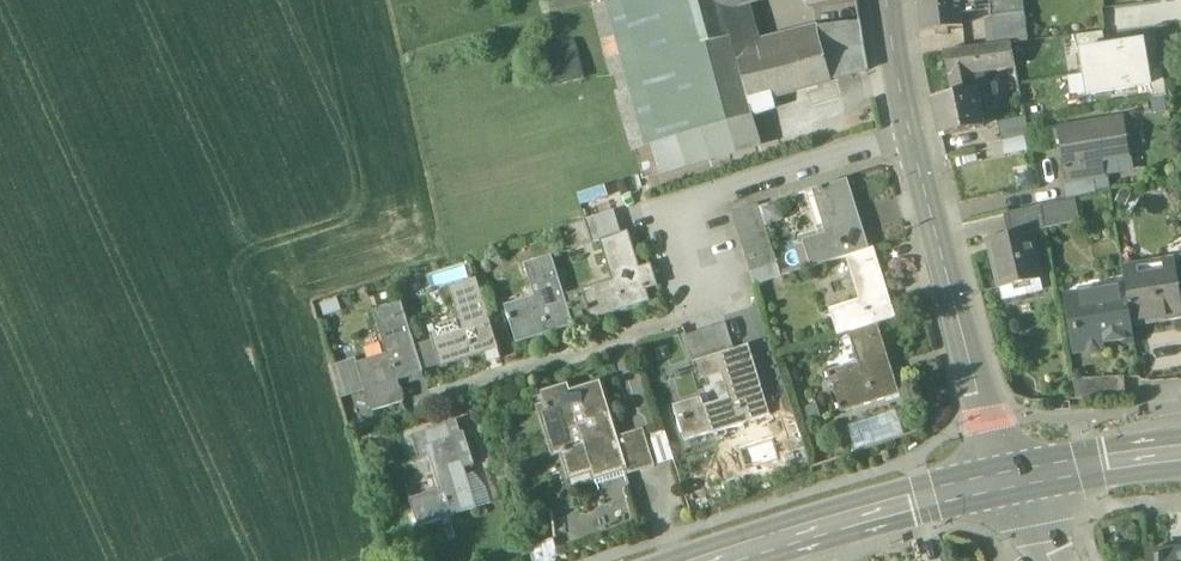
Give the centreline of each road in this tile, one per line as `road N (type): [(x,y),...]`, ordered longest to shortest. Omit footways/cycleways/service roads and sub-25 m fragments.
road 1 (tertiary): [(1008,483),(910,135)]
road 2 (residential): [(910,135),(678,215),(707,314)]
road 3 (secondary): [(709,560),(925,498),(1008,483)]
road 4 (secondary): [(1008,483),(1180,456)]
road 5 (tertiary): [(910,135),(890,0)]

